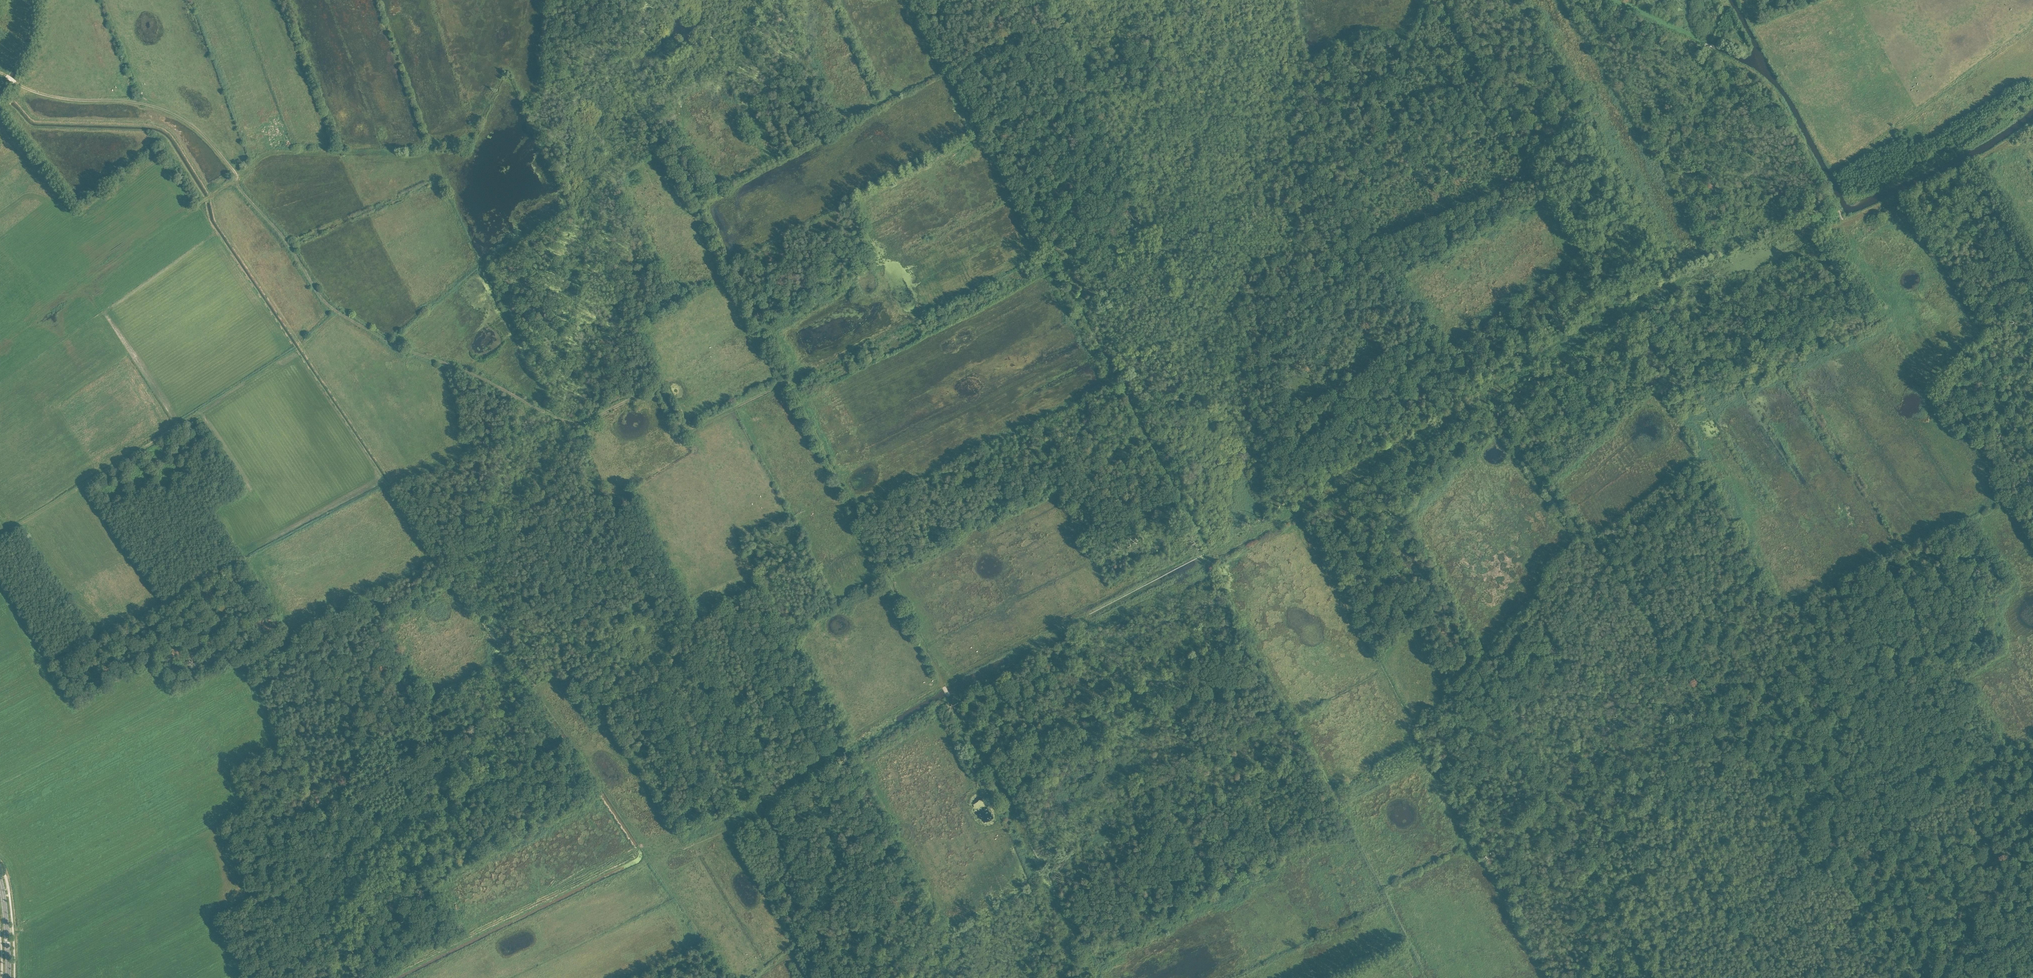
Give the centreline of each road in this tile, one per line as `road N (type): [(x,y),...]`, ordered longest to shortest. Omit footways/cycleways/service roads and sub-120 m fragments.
road 1 (track): [(0,535),(199,413)]
road 2 (track): [(1843,222),(1974,162),(2032,124)]

